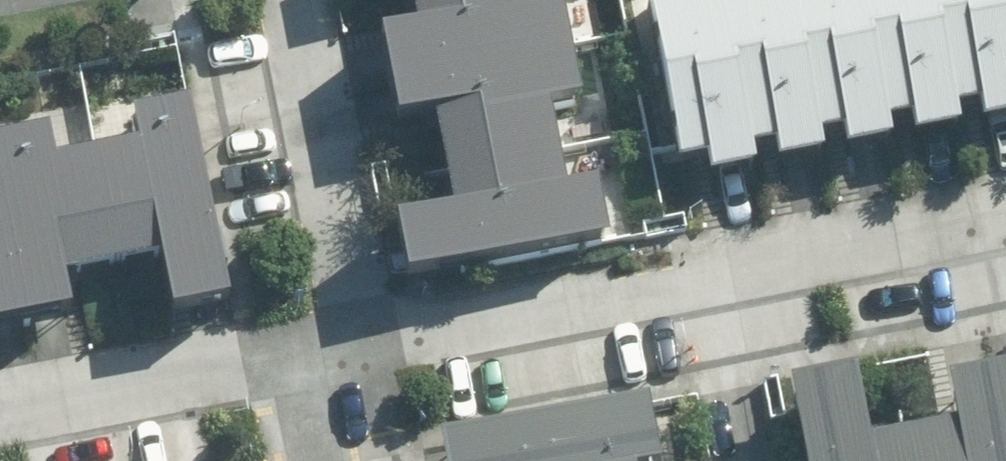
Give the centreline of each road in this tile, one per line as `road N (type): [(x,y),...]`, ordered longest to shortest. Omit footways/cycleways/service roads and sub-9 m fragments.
road 1 (residential): [(354,342),(705,278)]
road 2 (residential): [(282,0),(354,342)]
road 3 (residential): [(705,278),(1005,217)]
road 4 (residential): [(0,412),(288,356)]
road 5 (residential): [(741,460),(705,278)]

